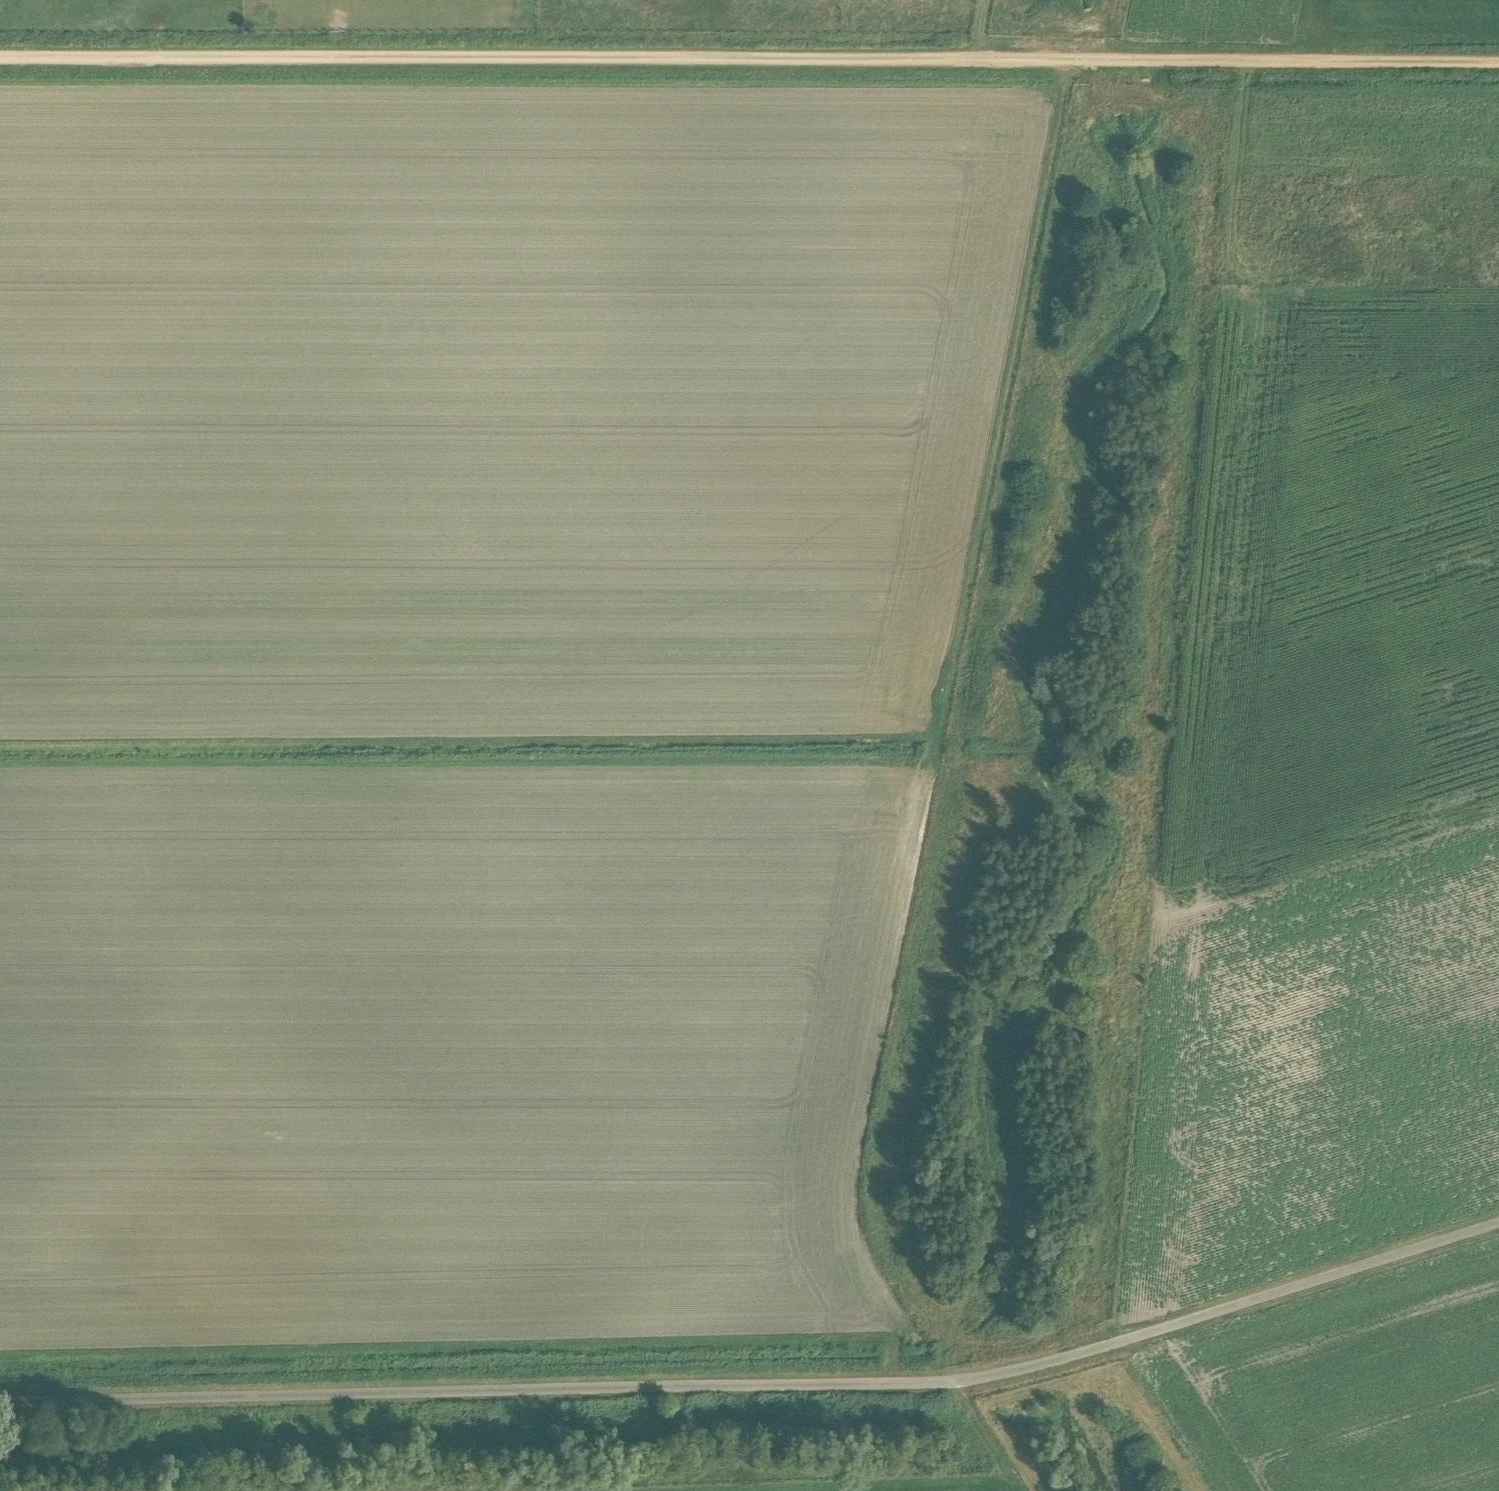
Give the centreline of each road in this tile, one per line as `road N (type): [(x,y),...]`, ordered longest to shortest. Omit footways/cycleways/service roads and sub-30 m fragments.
road 1 (unclassified): [(0,1403),(931,1380),(1017,1371),(1498,1228)]
road 2 (track): [(0,55),(1498,67)]

